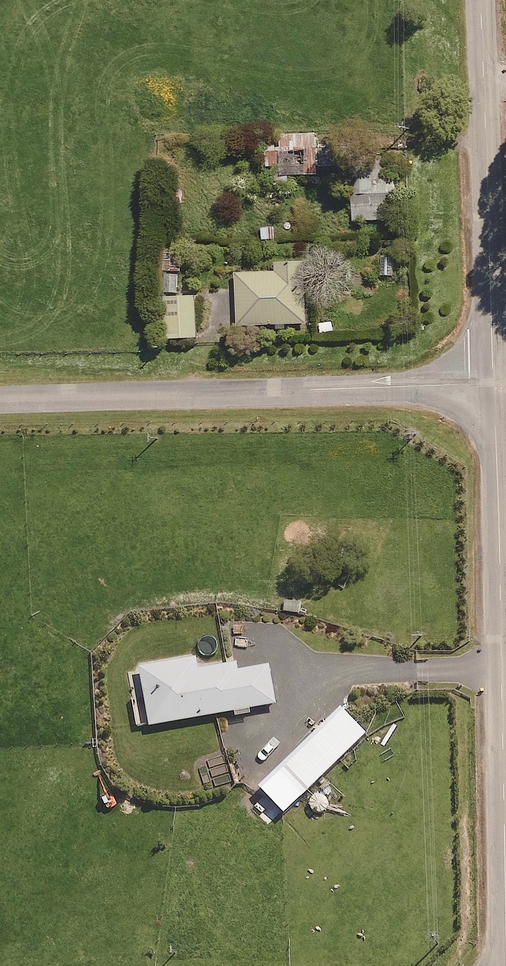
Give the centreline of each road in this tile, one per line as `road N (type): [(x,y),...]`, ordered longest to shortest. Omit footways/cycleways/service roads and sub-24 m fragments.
road 1 (unclassified): [(492,384),(505,939)]
road 2 (residential): [(0,398),(492,384)]
road 3 (unclassified): [(479,0),(492,384)]

